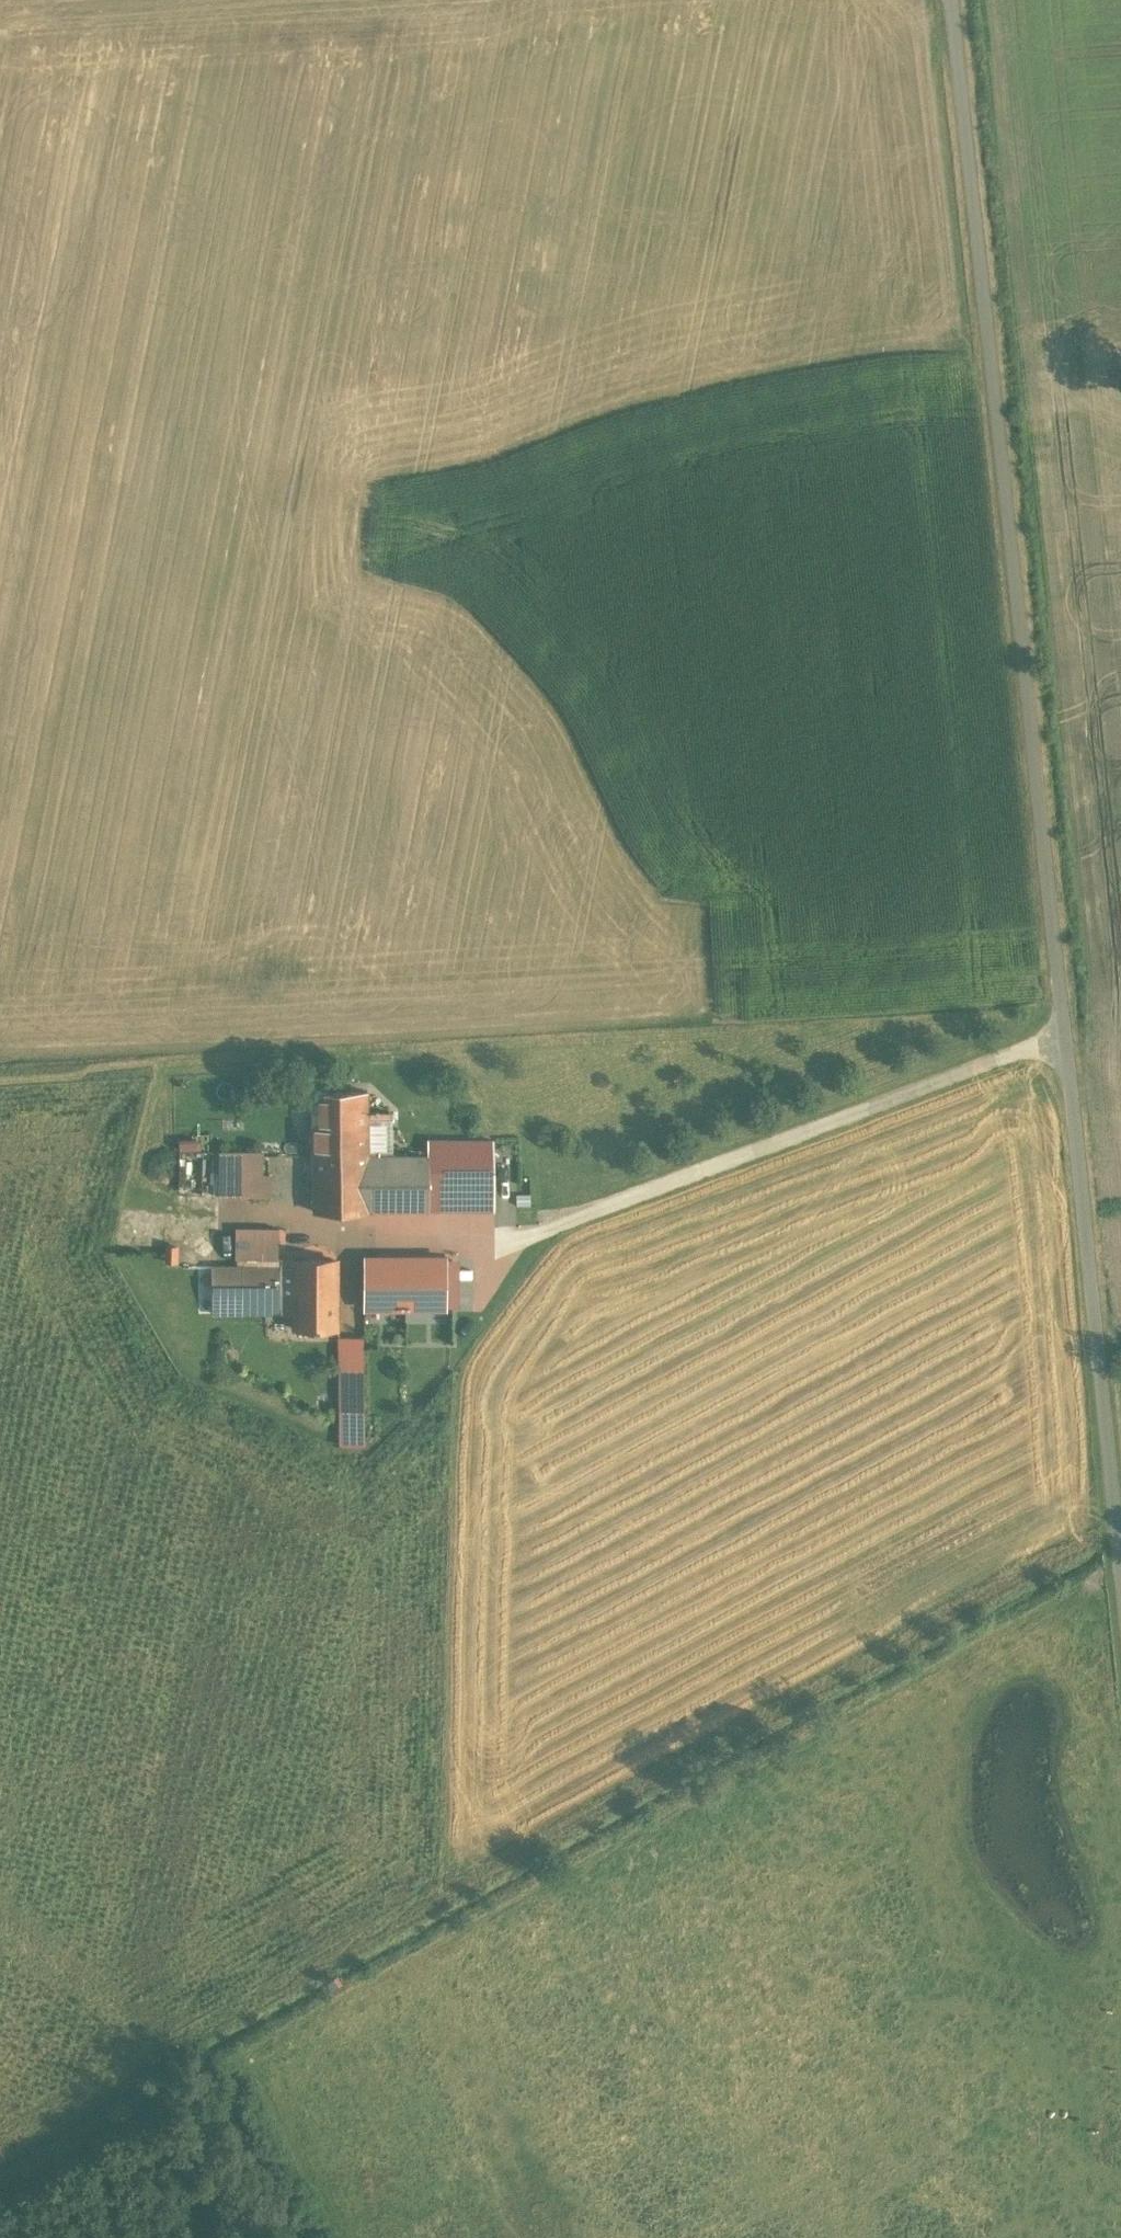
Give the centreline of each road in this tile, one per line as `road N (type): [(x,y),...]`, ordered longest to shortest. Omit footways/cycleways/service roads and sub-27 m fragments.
road 1 (unclassified): [(950,0),(1120,1574)]

